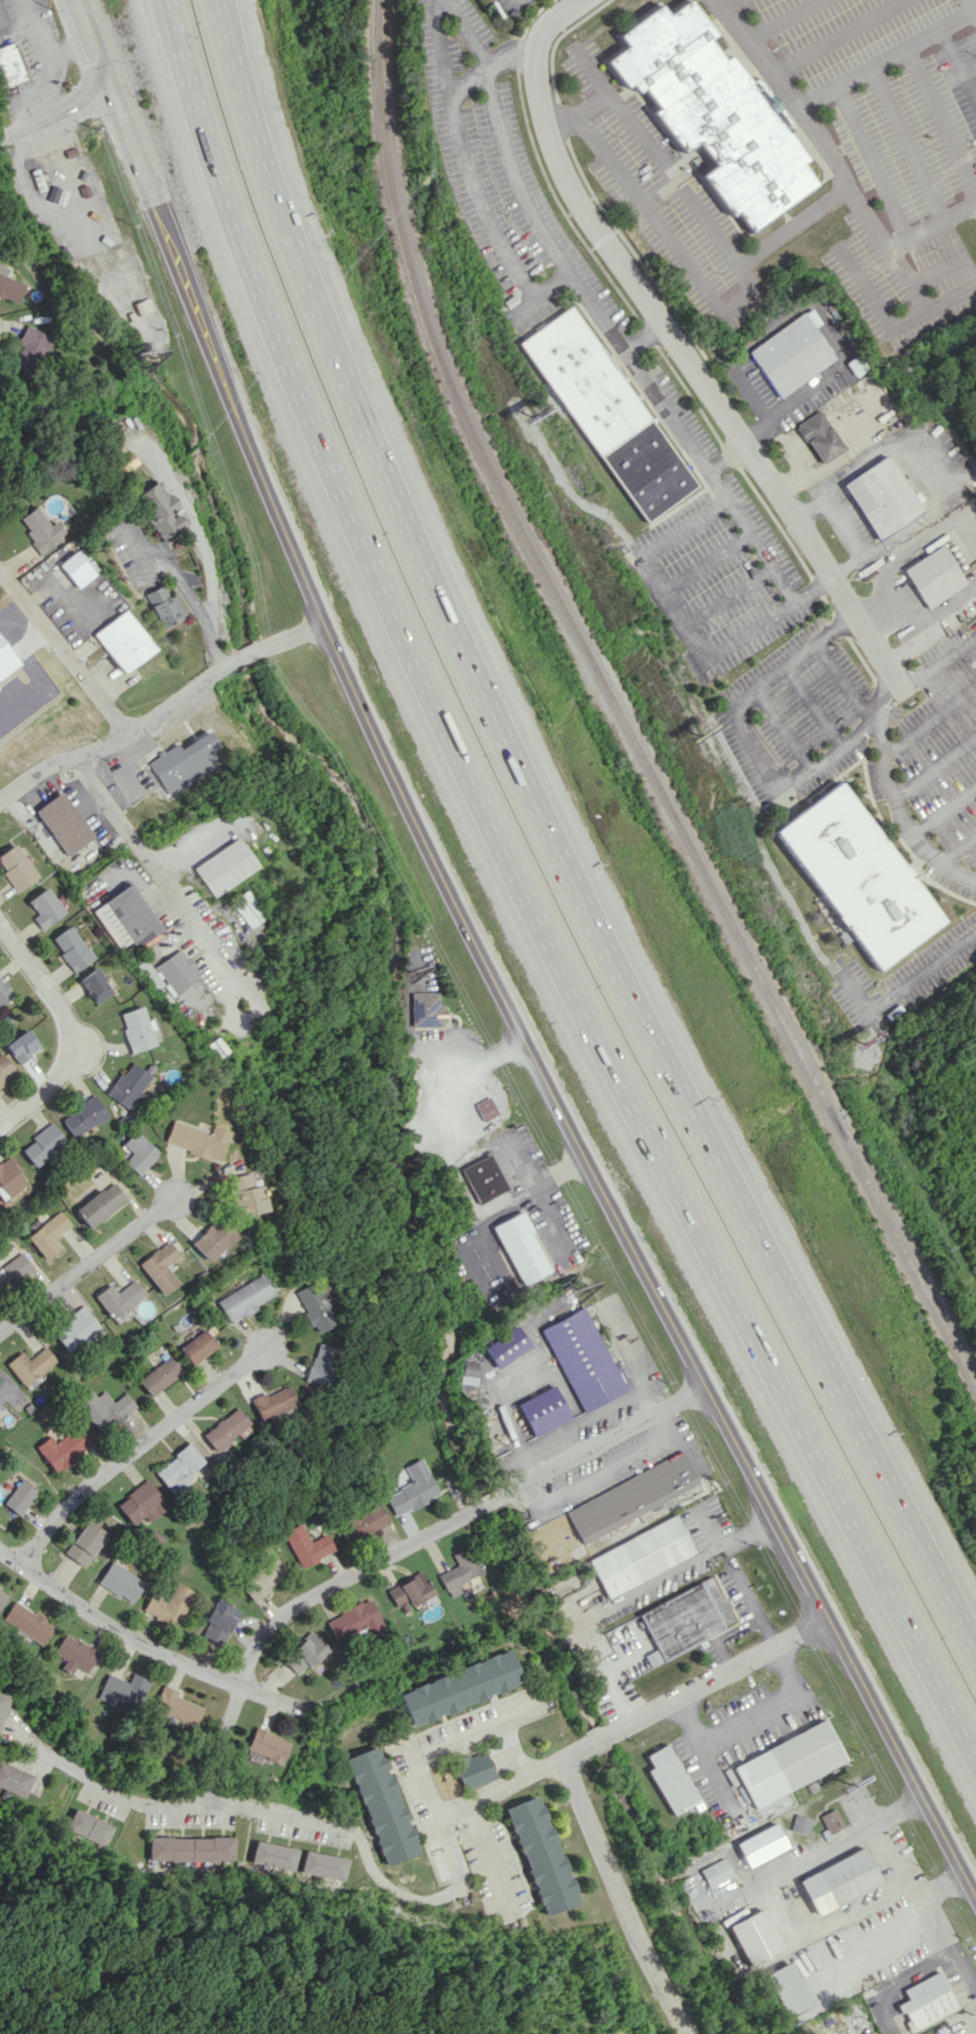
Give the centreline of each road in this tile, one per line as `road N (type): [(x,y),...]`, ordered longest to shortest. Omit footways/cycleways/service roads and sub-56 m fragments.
road 1 (motorway): [(975,1652),(631,1000),(470,672),(298,264),(213,0)]
road 2 (tertiary): [(975,1907),(324,626),(183,275)]
road 3 (motorway): [(262,303),(491,829),(975,1754)]
road 4 (residential): [(898,682),(777,479),(627,275),(563,163),(543,93),(543,41),(567,11)]
road 5 (residential): [(714,1389),(263,1631),(236,1687),(202,1815)]
road 6 (residential): [(436,1817),(461,1888),(423,1904),(396,1898),(346,1827),(306,1813),(202,1815),(136,1803),(39,1748)]
road 7 (residential): [(833,1623),(436,1817)]
road 8 (residential): [(324,626),(236,661),(126,736),(0,804)]
road 9 (residential): [(0,1555),(64,1600),(222,1681),(317,1719)]
road 10 (residential): [(267,1356),(120,1462),(61,1515),(20,1569)]
road 11 (motorway): [(163,0),(262,303)]
road 12 (residential): [(69,760),(257,1010)]
road 13 (residential): [(570,1751),(700,2033)]
road 14 (tertiary): [(183,275),(108,93),(81,0)]
road 15 (residential): [(0,1126),(55,1087),(68,1046),(61,1001),(0,920)]
road 16 (residential): [(176,1205),(0,1336)]
road 17 (residential): [(126,736),(0,571)]

